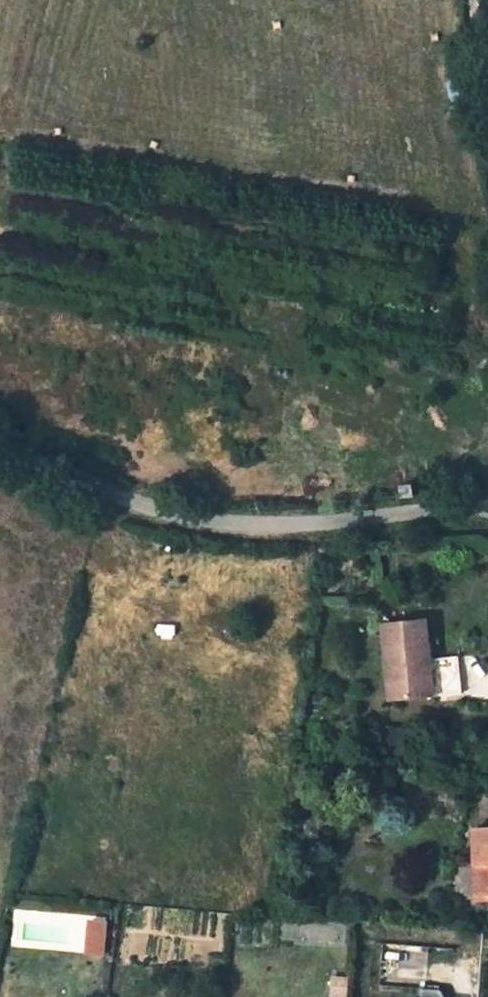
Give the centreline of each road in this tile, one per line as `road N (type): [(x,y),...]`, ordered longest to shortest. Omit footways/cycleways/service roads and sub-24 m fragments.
road 1 (unclassified): [(0,442),(75,483),(201,521),(315,523),(487,506)]

